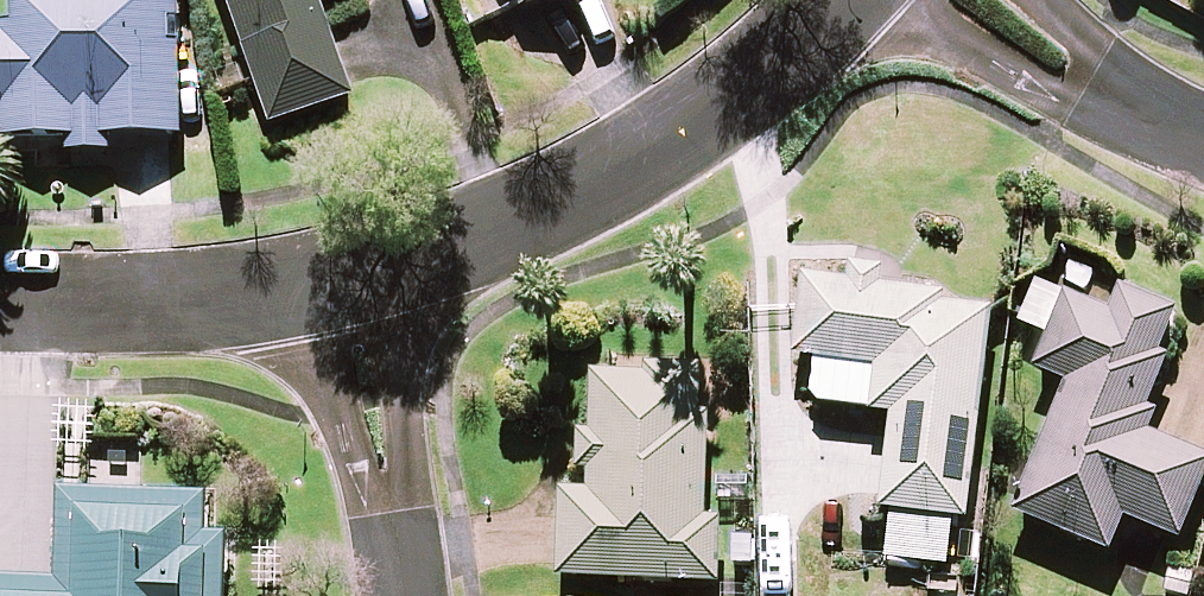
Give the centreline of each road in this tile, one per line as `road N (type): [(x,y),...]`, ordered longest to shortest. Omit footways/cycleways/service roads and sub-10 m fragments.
road 1 (residential): [(326,285),(504,243),(769,73),(854,0)]
road 2 (residential): [(0,303),(193,305),(326,285)]
road 3 (residential): [(410,595),(326,285)]
road 4 (residential): [(981,0),(1095,75),(1203,124)]

